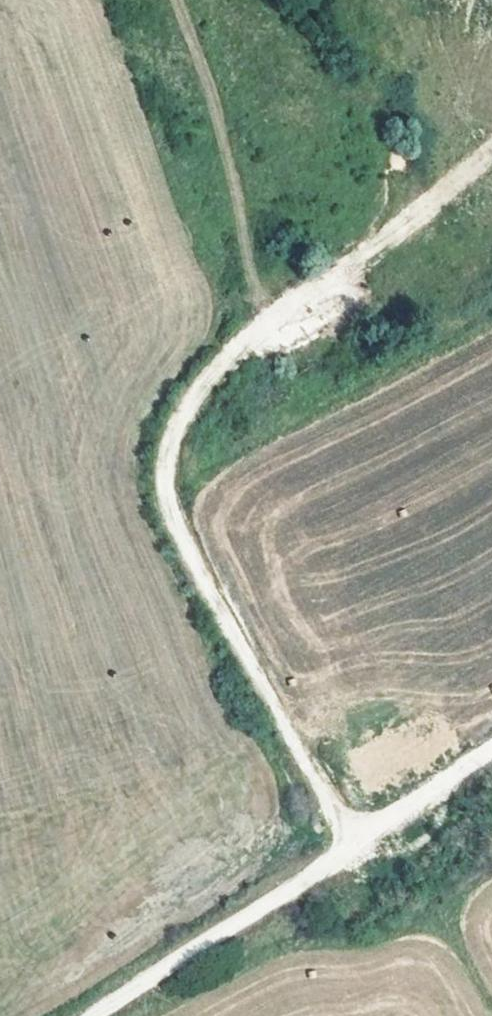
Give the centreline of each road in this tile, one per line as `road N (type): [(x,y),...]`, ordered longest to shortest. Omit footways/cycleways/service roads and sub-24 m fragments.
road 1 (track): [(363,841),(178,528),(198,394),(340,283)]
road 2 (track): [(88,1015),(491,756)]
road 3 (track): [(491,173),(340,283)]

